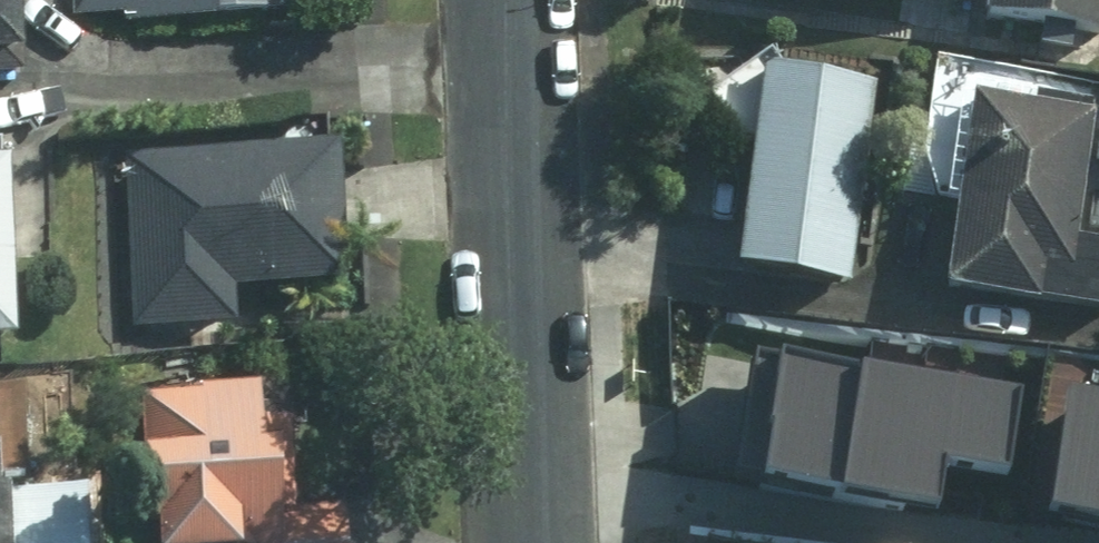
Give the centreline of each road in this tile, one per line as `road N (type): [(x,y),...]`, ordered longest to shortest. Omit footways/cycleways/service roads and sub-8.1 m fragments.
road 1 (residential): [(507,0),(530,542)]

